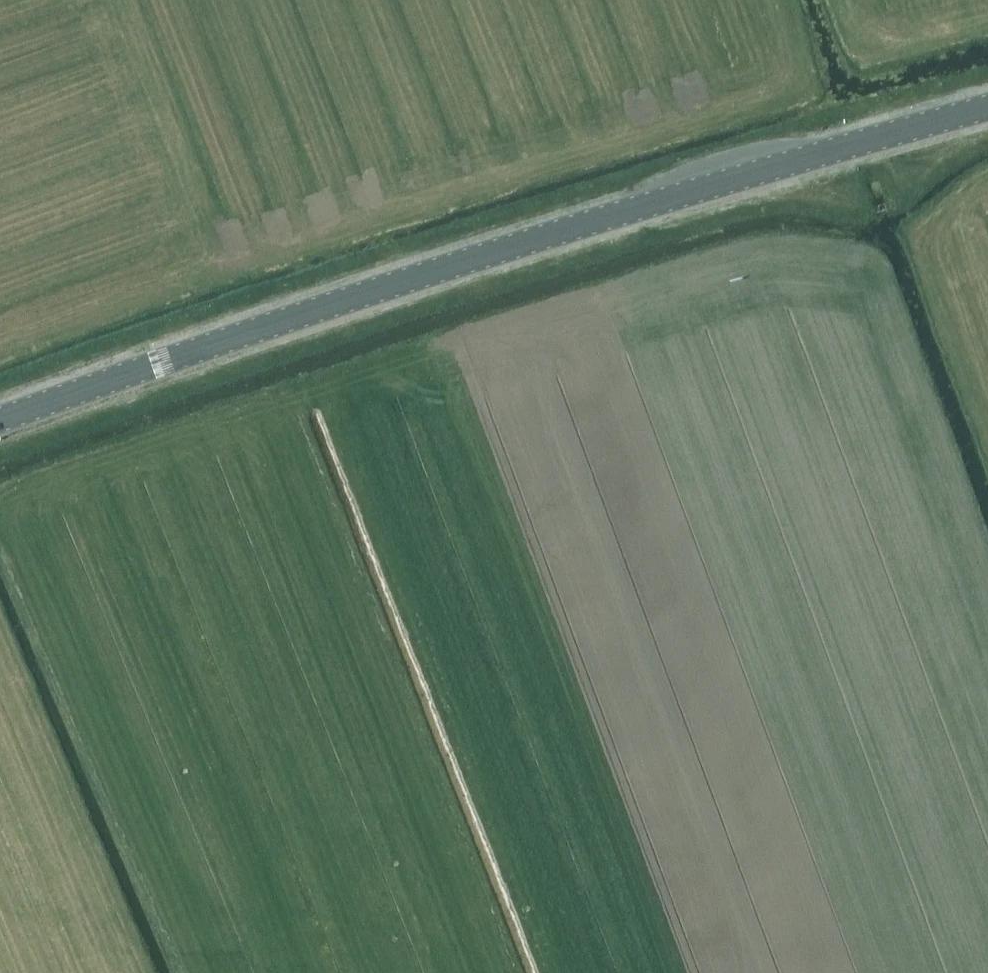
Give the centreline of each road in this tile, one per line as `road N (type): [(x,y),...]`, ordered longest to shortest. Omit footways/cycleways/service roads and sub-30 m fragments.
road 1 (primary): [(0,422),(502,249),(987,107)]

